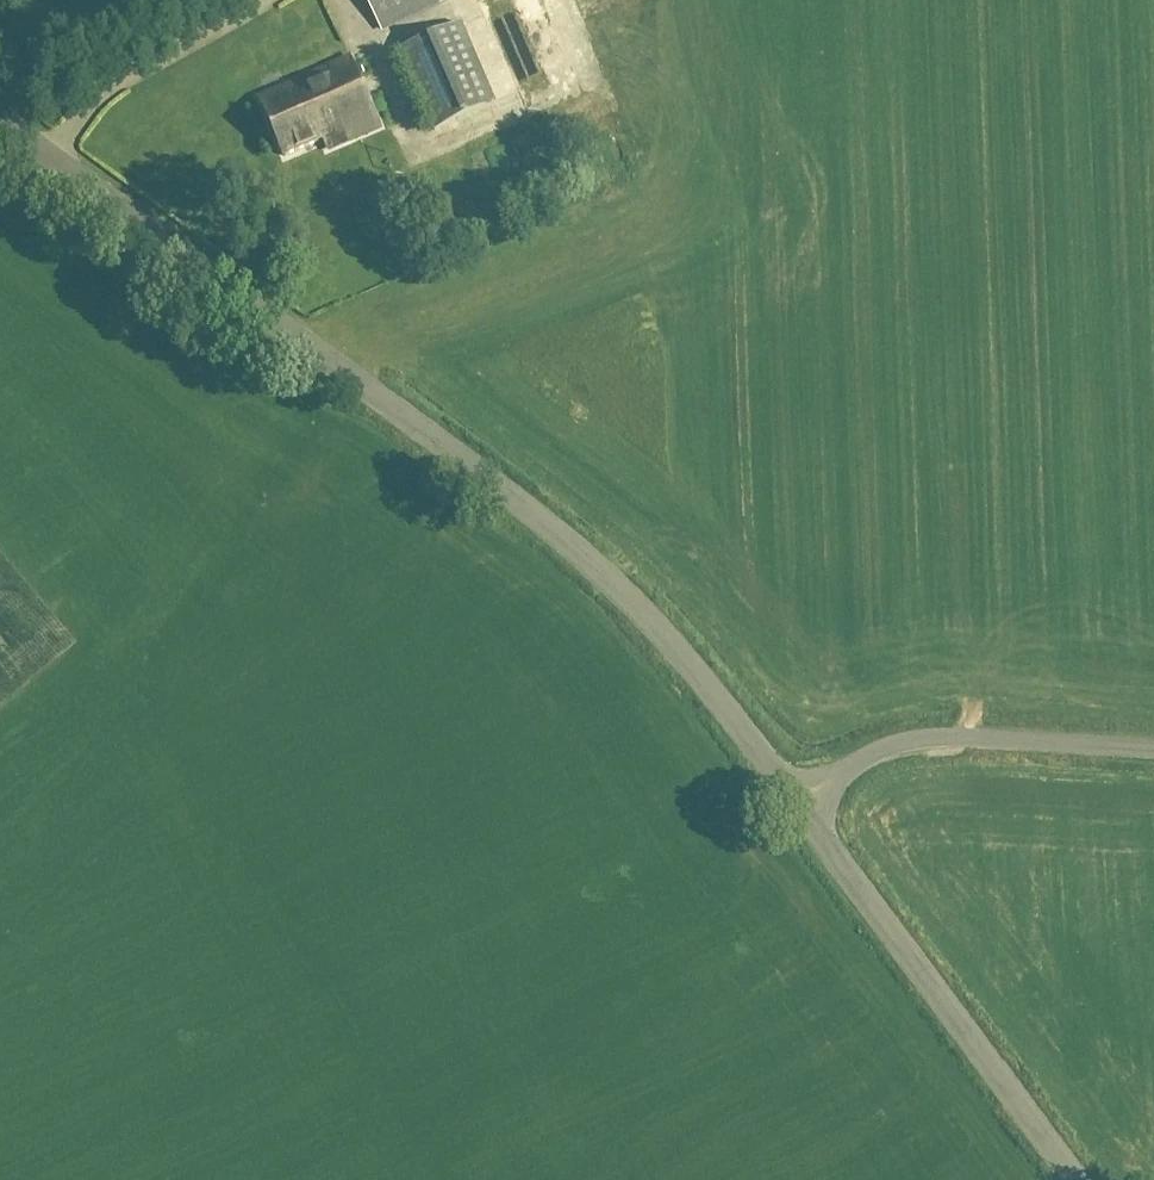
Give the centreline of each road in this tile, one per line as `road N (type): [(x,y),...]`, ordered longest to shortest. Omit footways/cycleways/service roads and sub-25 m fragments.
road 1 (tertiary): [(798,794),(649,606),(531,502),(0,115)]
road 2 (tertiary): [(1076,1179),(798,794)]
road 3 (unclassified): [(1153,747),(894,740),(798,794)]

